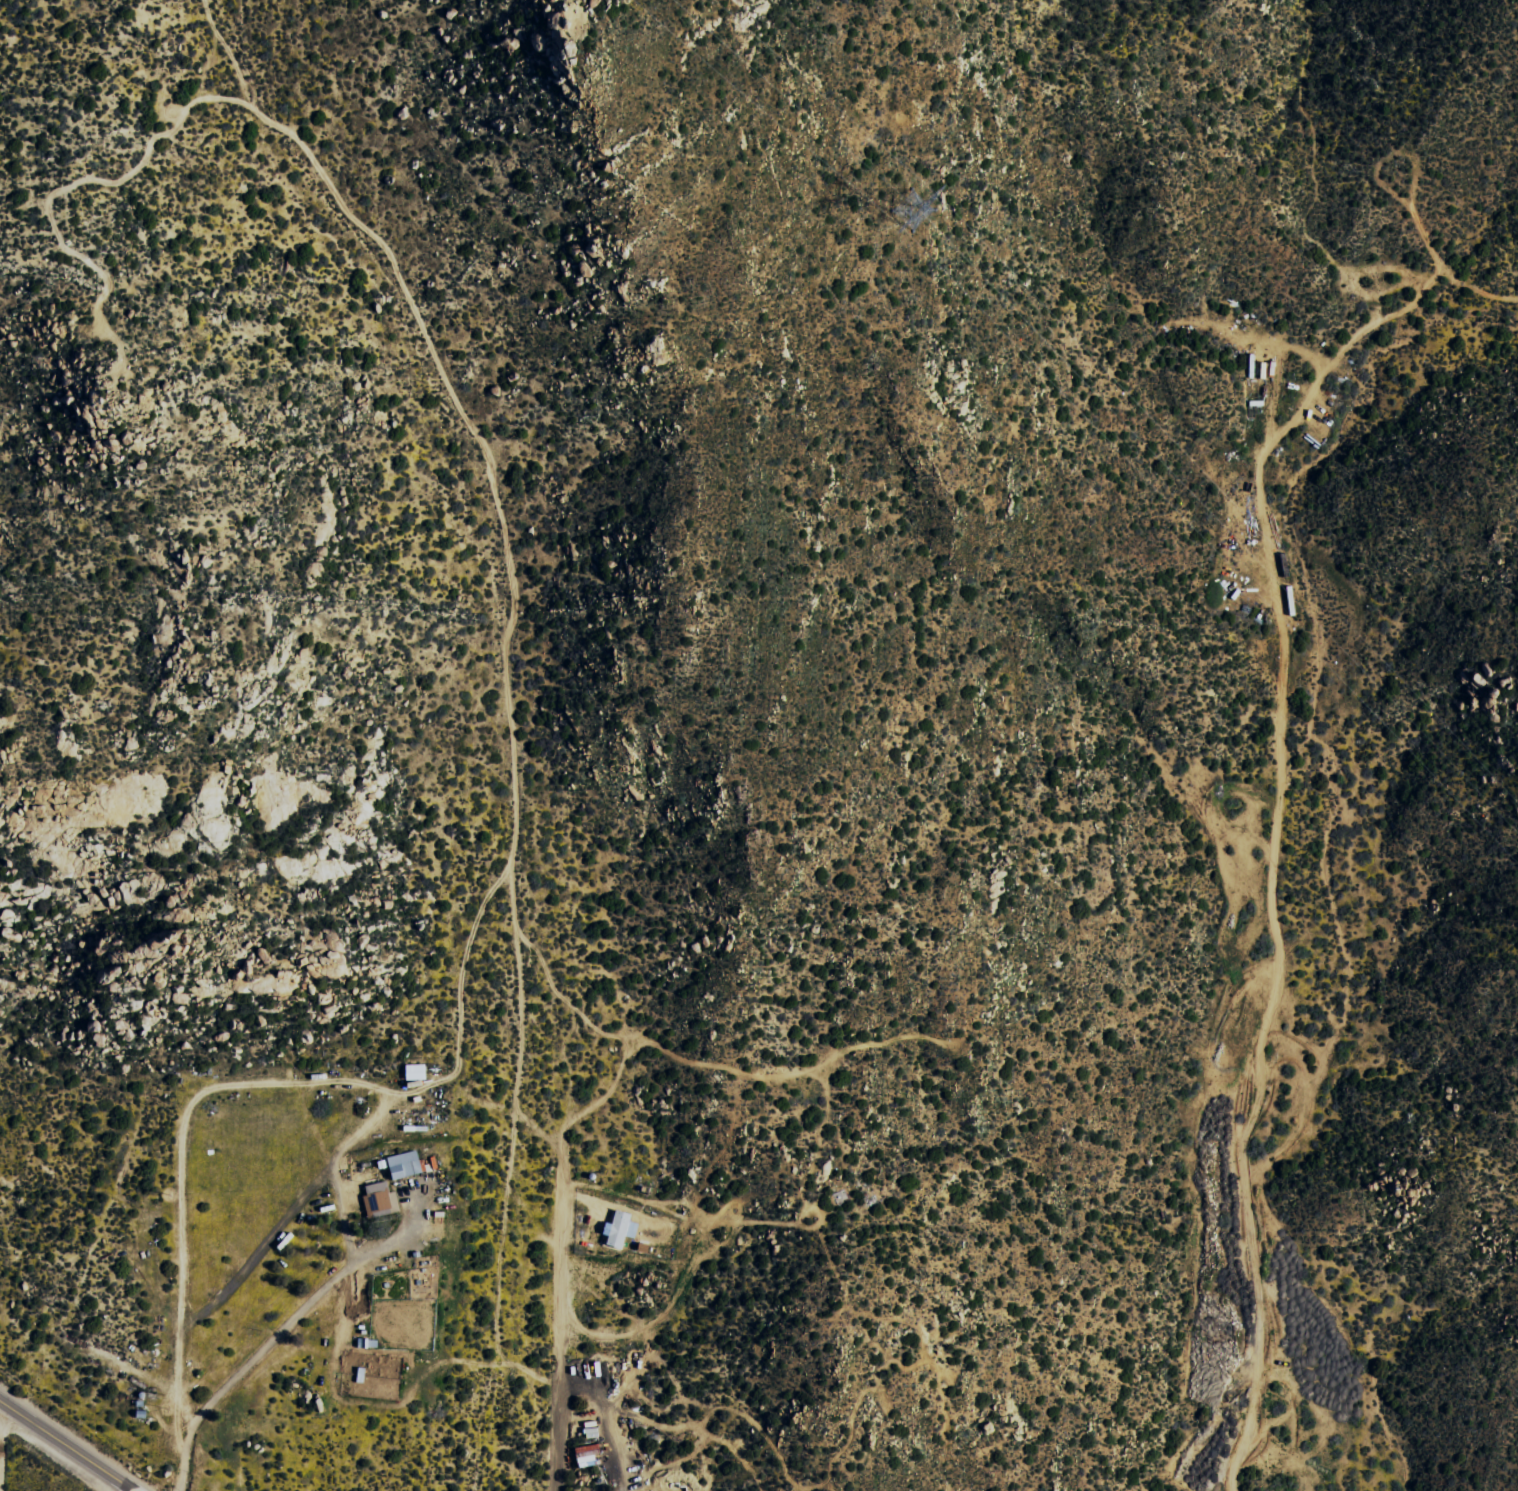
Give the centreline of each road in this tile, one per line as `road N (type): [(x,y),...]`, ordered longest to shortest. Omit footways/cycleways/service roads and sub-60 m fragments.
road 1 (secondary): [(143,1490),(0,1401)]

